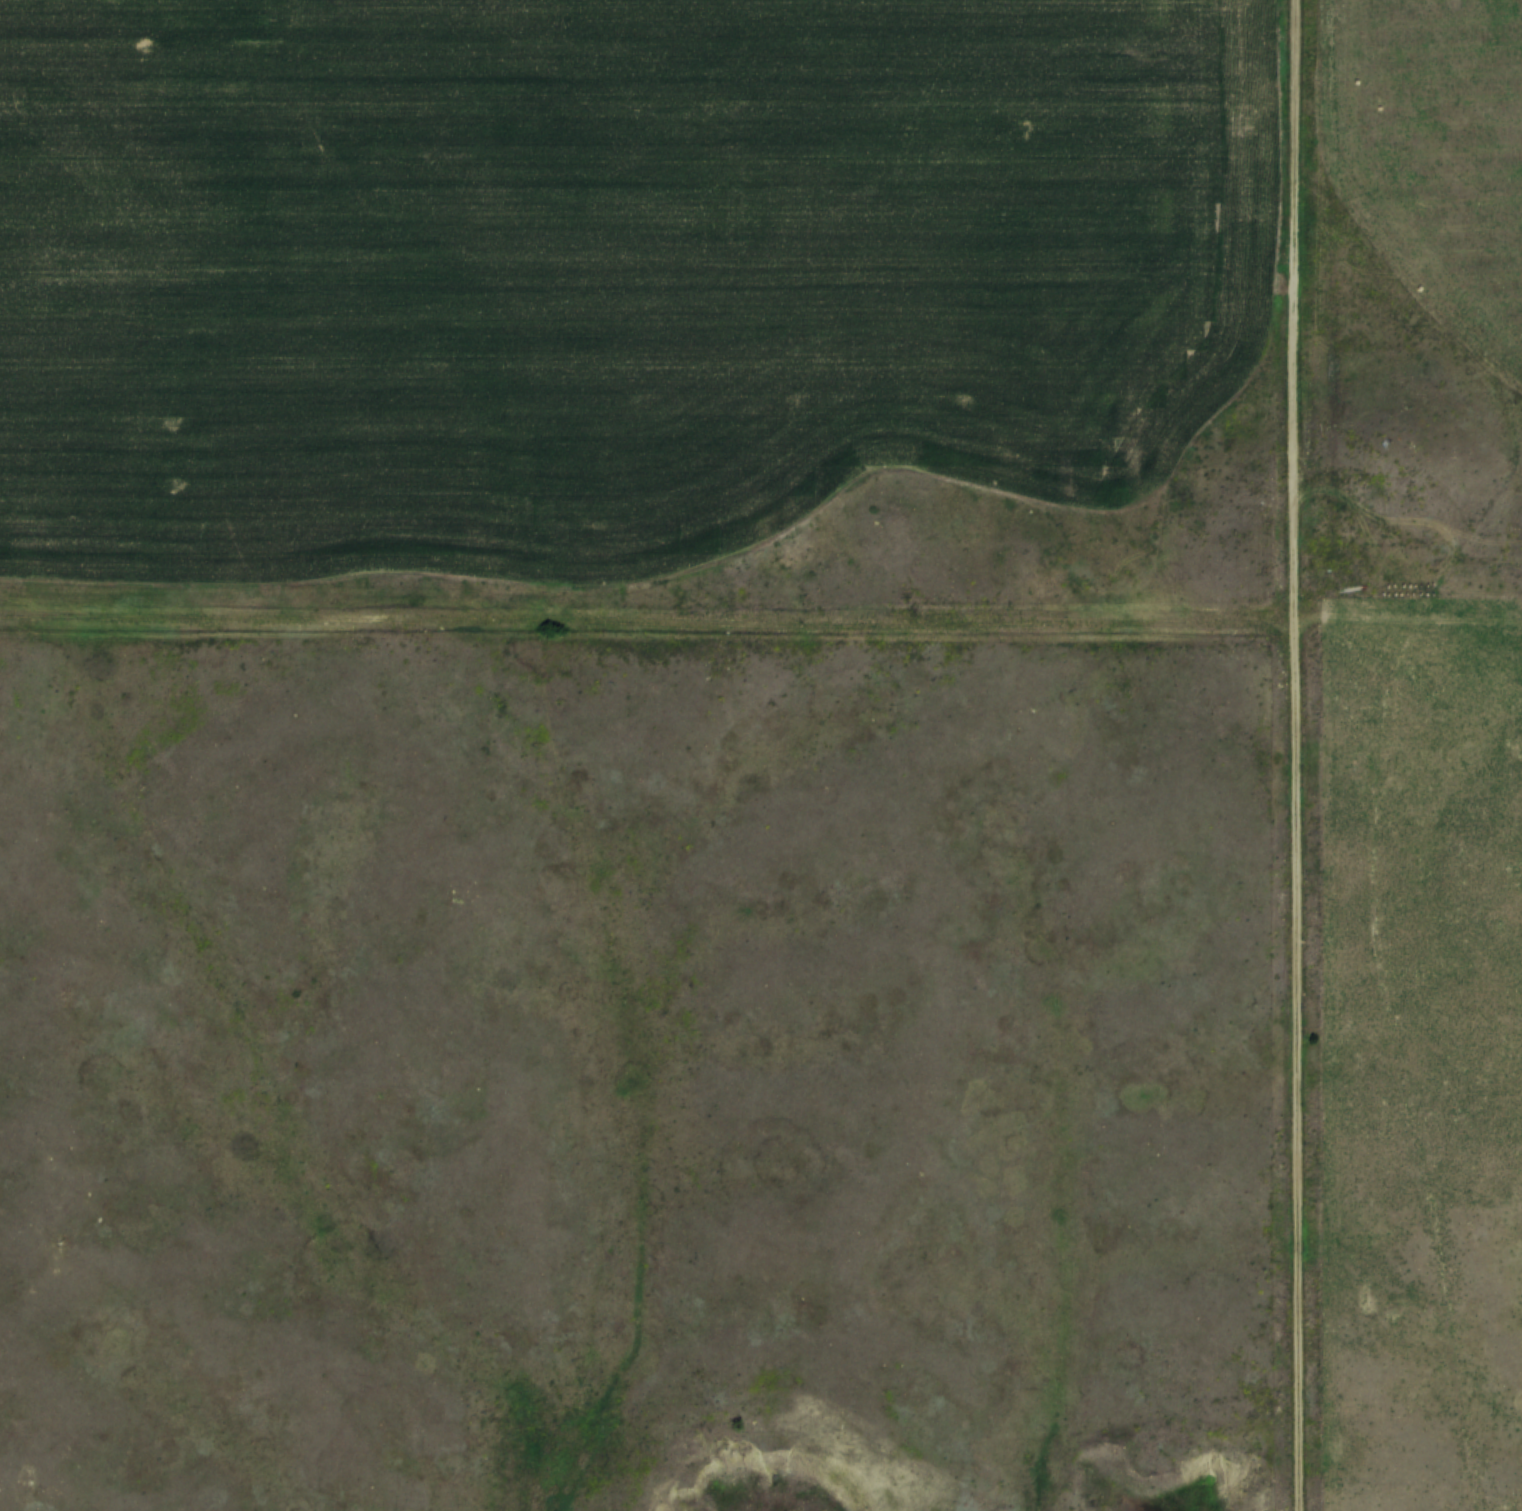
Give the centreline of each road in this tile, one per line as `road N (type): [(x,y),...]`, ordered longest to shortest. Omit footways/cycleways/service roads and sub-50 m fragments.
road 1 (track): [(1306,605),(1299,1510)]

